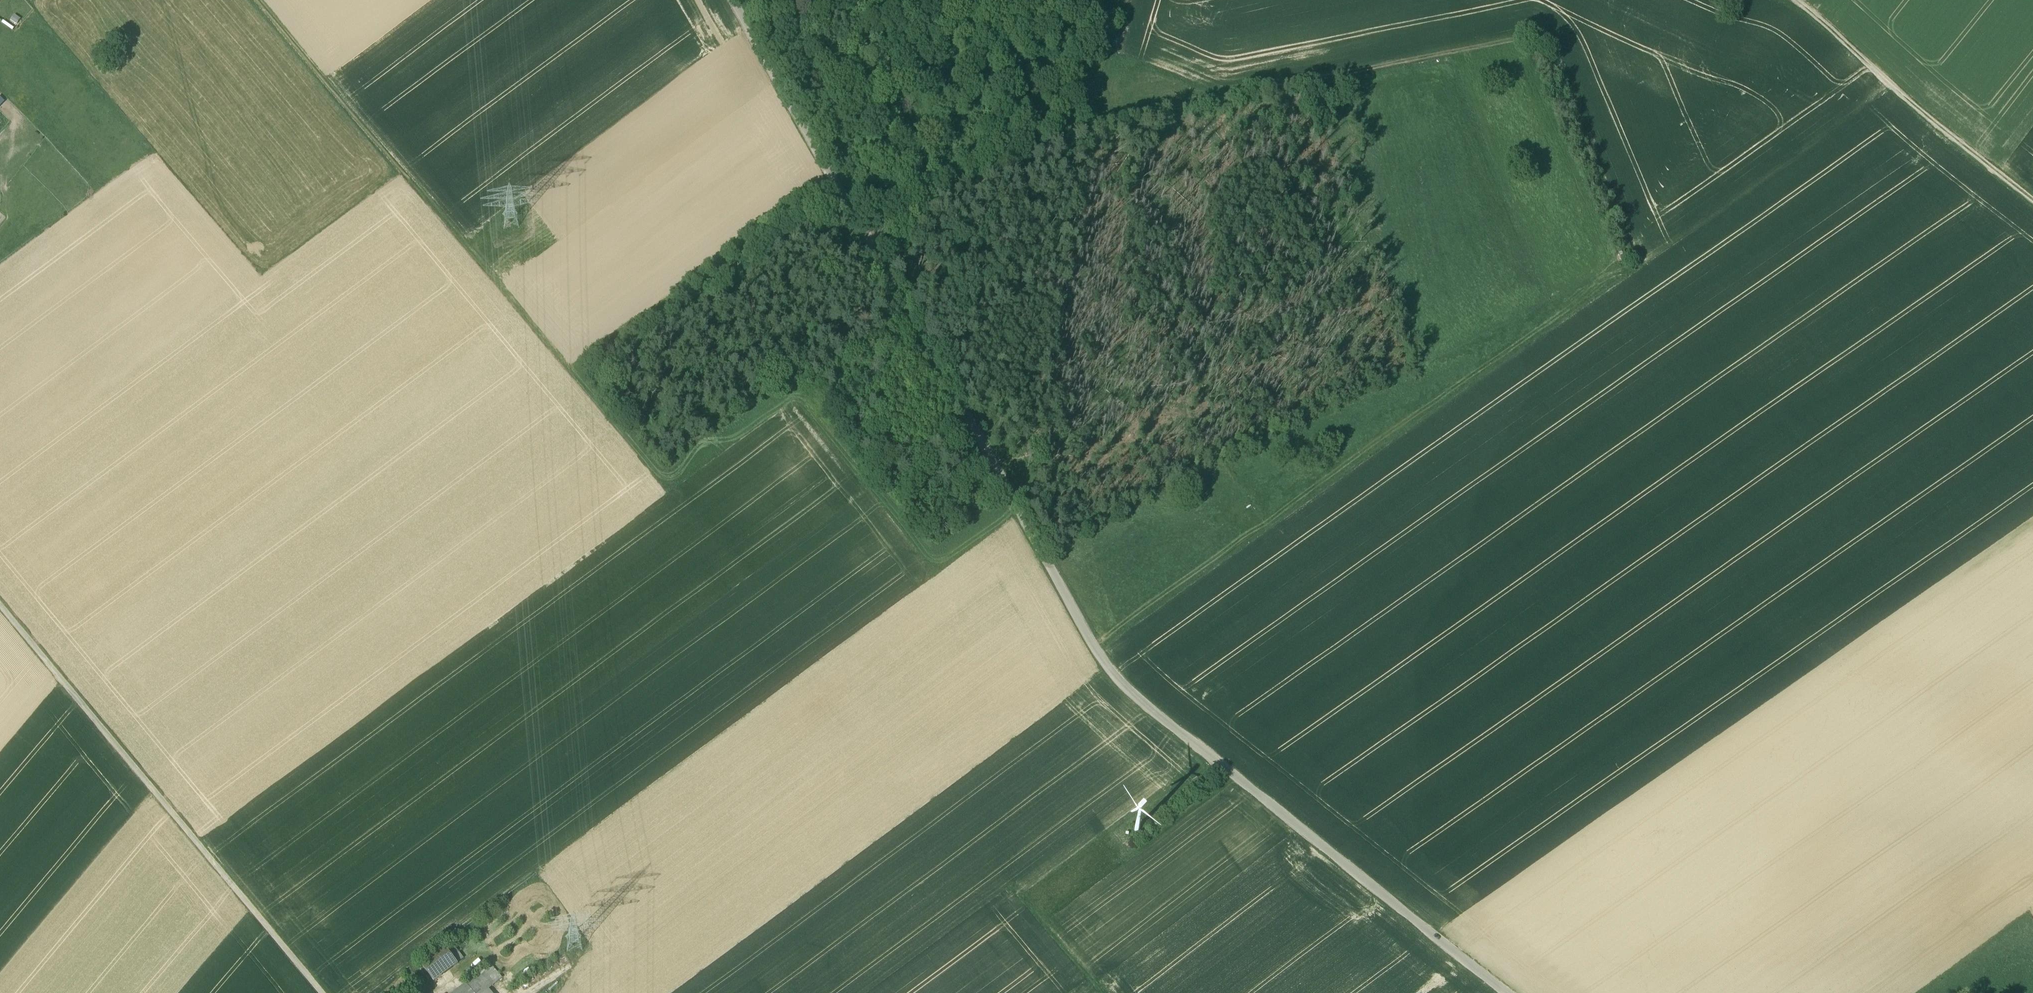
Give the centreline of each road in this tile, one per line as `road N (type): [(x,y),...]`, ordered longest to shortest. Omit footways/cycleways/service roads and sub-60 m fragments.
road 1 (unclassified): [(1509,992),(1121,683),(738,0)]
road 2 (track): [(873,242),(1091,131),(1527,45)]
road 3 (track): [(322,992),(0,606)]
road 4 (track): [(2032,201),(1793,0)]
road 5 (track): [(1103,992),(1014,888)]

